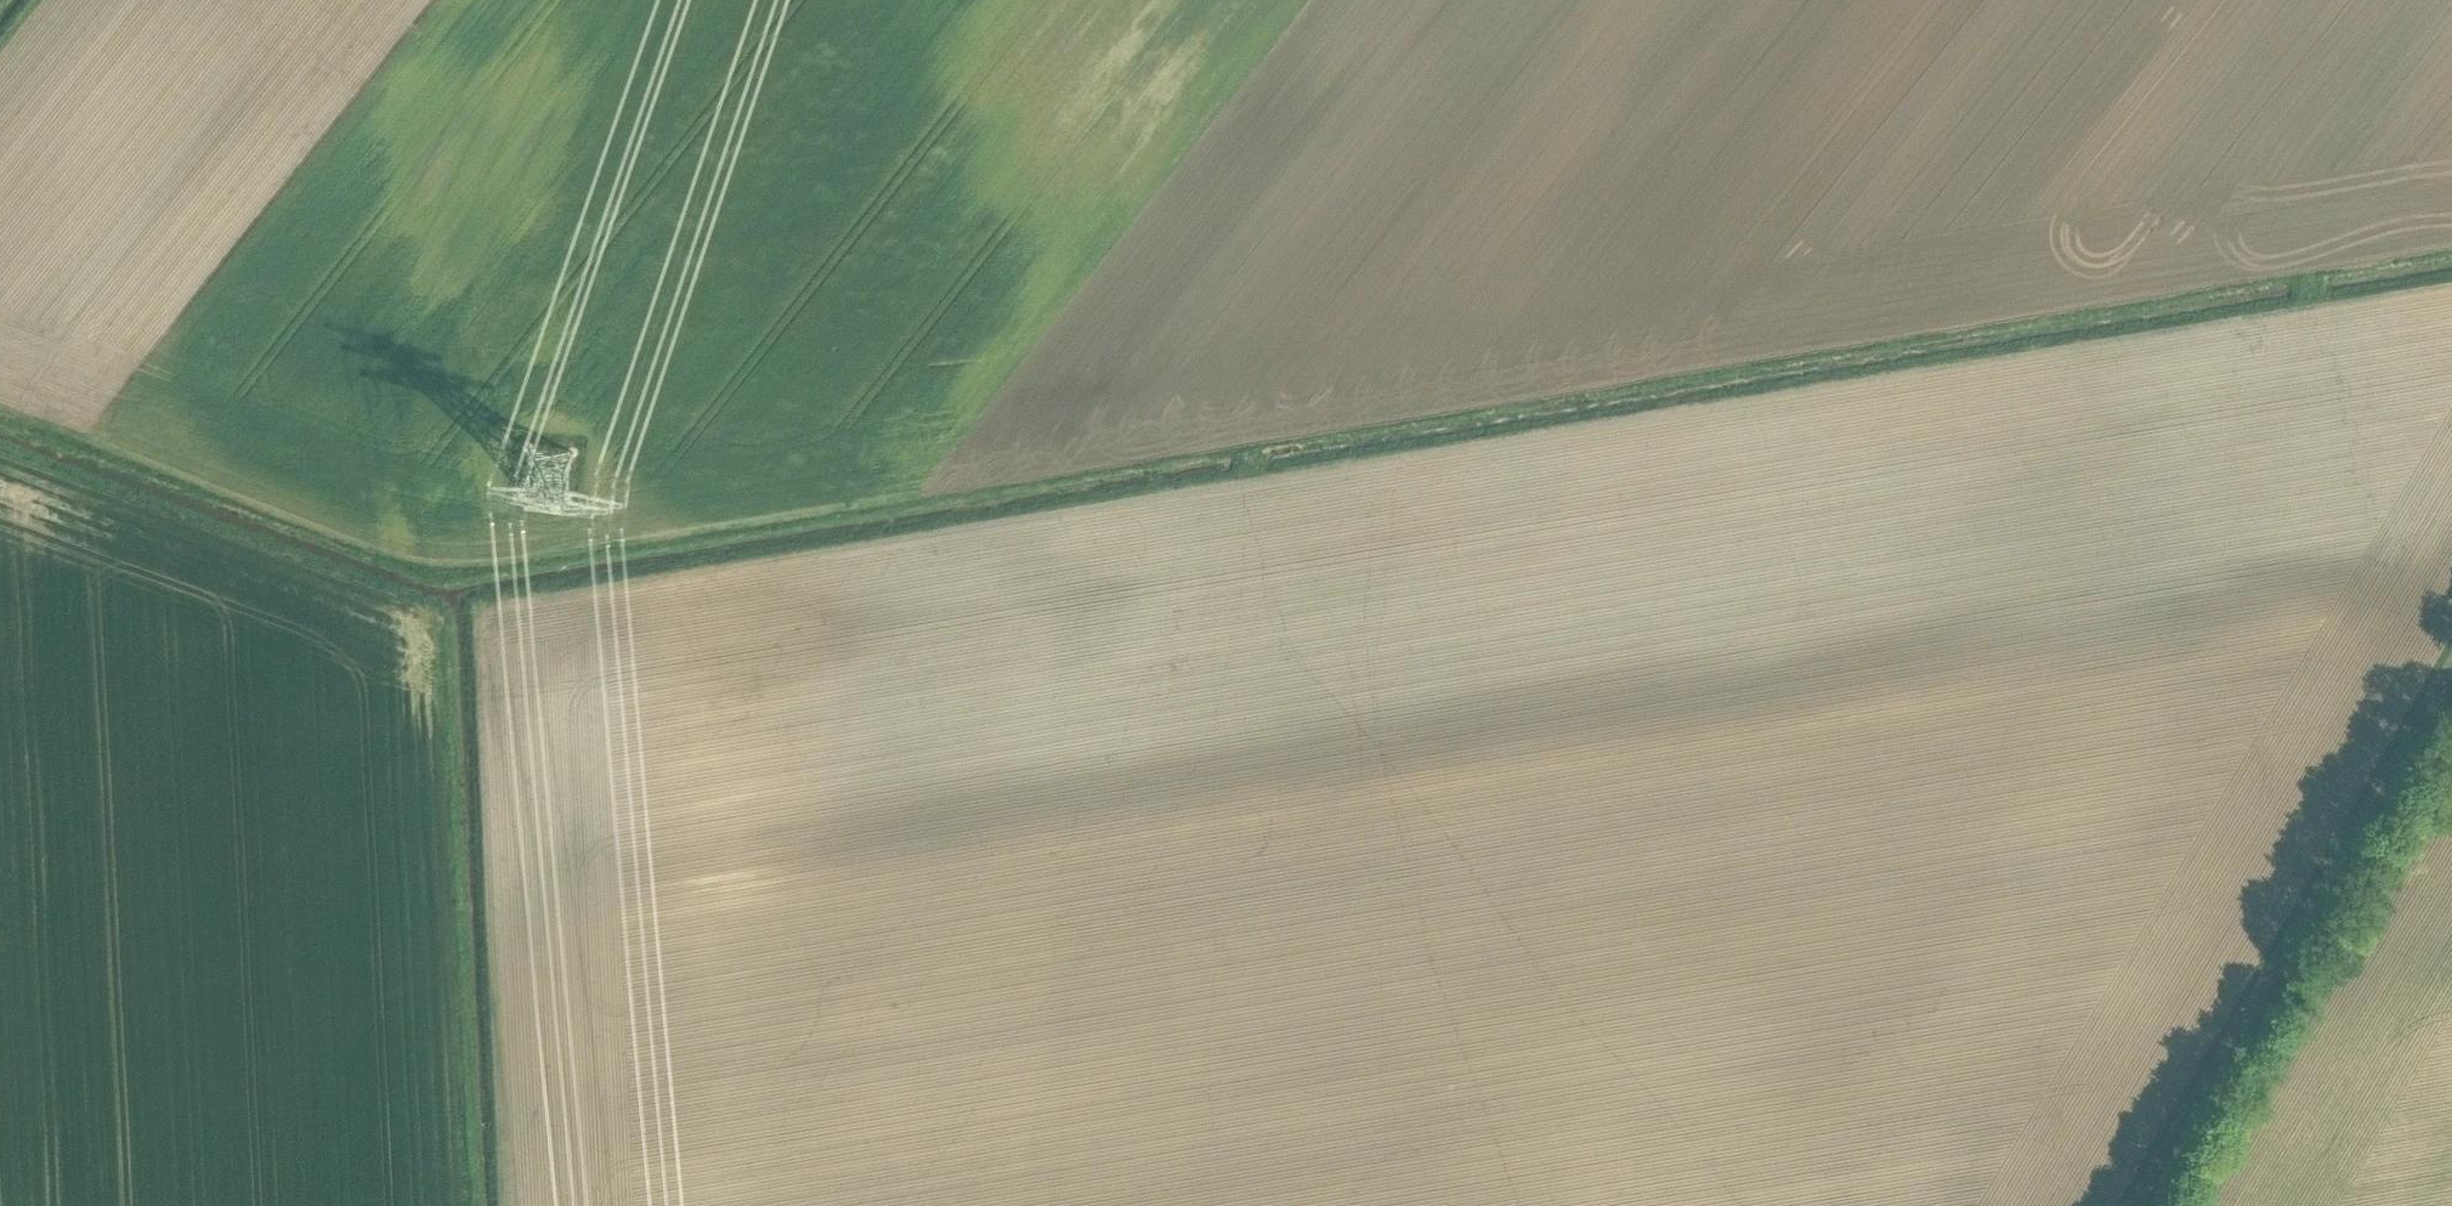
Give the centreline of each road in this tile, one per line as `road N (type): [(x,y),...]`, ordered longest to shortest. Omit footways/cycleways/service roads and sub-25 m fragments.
road 1 (residential): [(2451,675),(2138,1205)]

